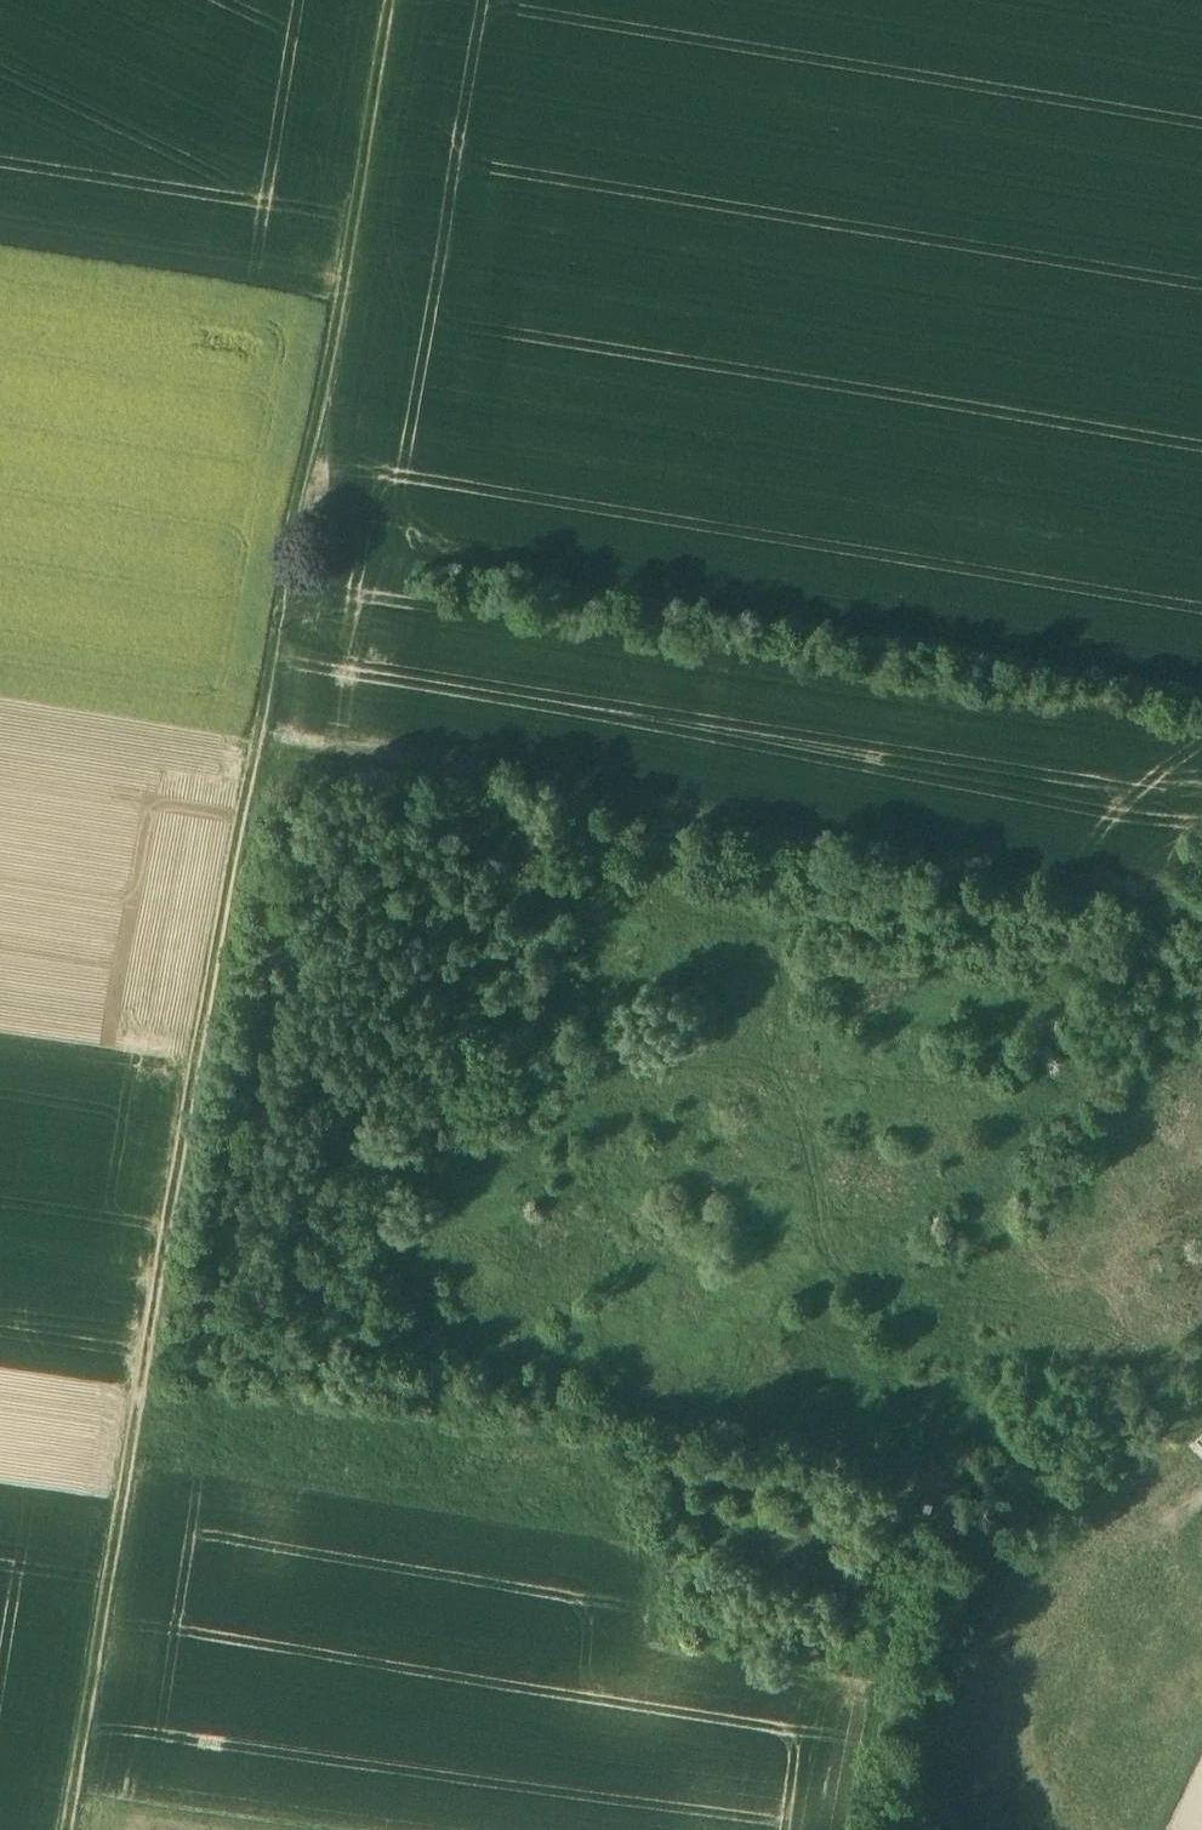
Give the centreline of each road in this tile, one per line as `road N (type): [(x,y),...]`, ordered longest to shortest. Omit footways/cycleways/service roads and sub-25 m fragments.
road 1 (track): [(385,0),(66,1829)]
road 2 (track): [(878,1693),(855,1829)]

